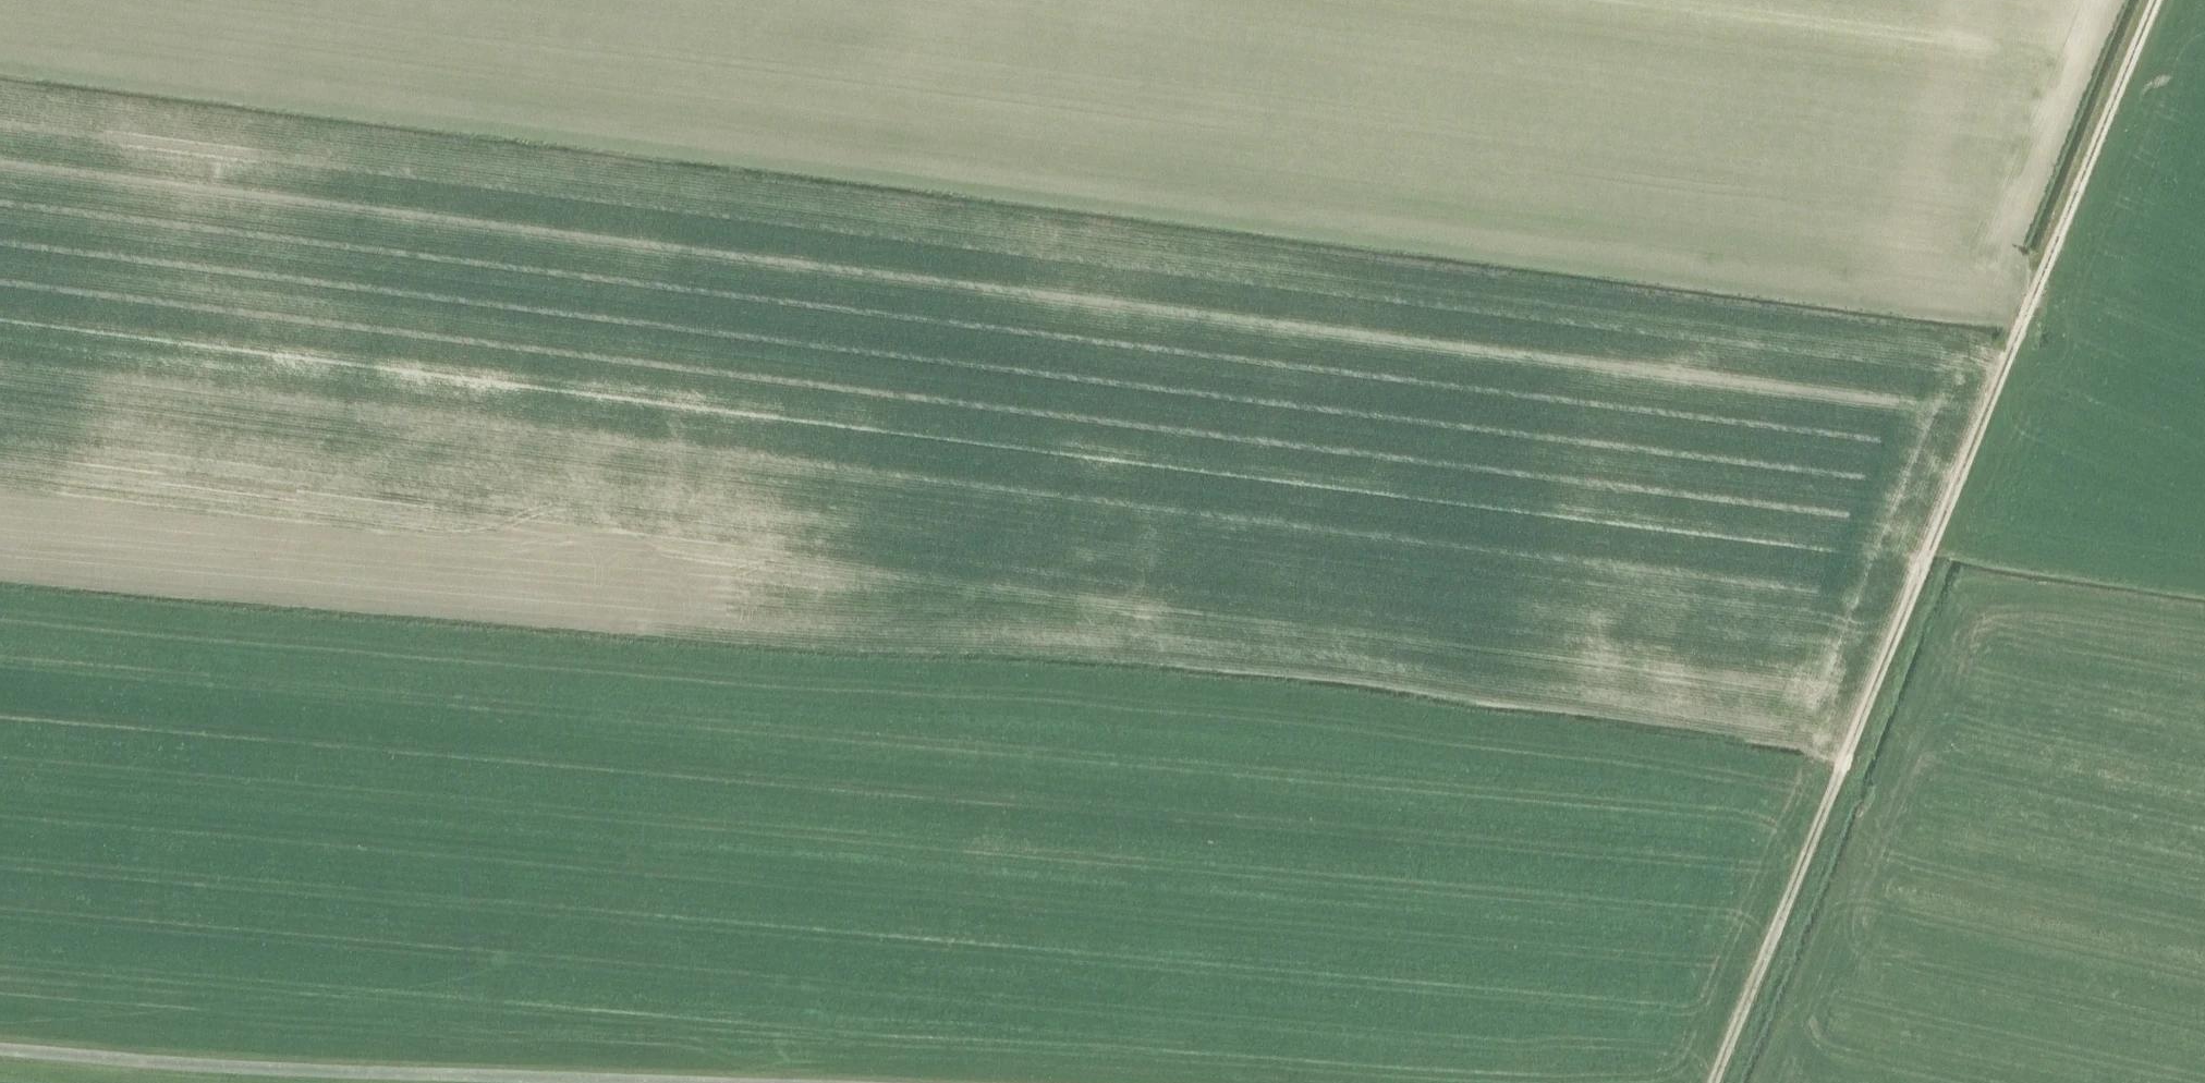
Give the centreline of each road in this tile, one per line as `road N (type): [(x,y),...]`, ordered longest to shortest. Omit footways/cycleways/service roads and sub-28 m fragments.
road 1 (track): [(1717,1082),(2159,0)]
road 2 (track): [(729,1082),(321,1070),(0,1046)]

